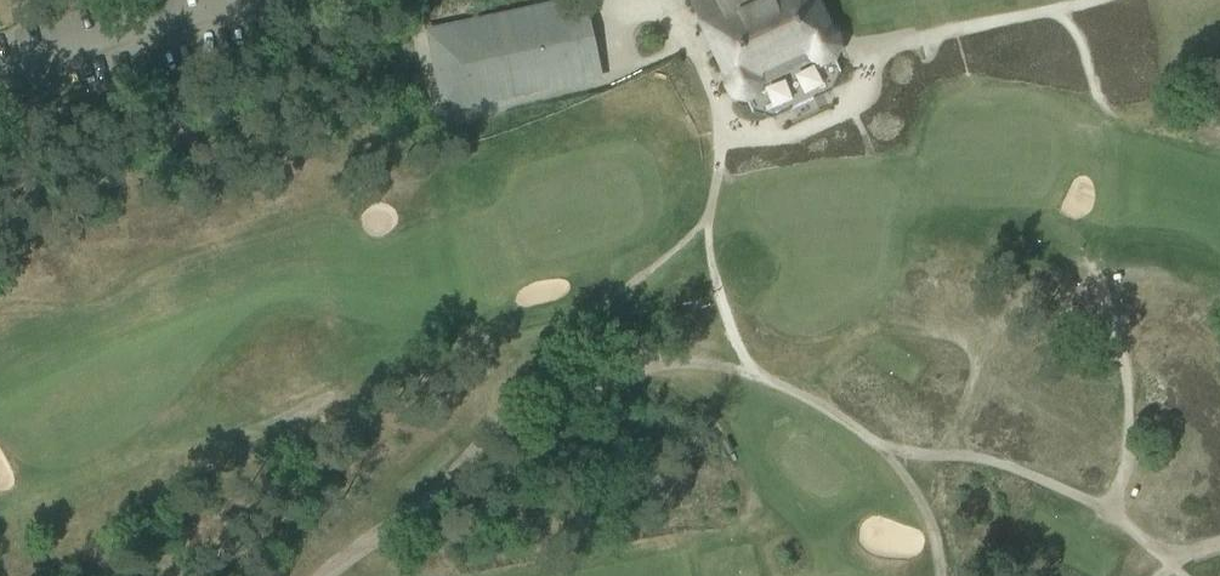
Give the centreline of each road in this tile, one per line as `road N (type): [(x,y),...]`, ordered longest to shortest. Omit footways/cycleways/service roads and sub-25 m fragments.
road 1 (track): [(265,575),(376,522),(497,432),(638,374),(749,360),(887,463),(924,529),(930,575)]
road 2 (track): [(719,146),(724,118),(682,52),(589,91),(440,126),(409,0)]
road 3 (track): [(749,360),(721,306),(703,220),(719,146),(787,136),(861,100),(870,78),(829,0)]

